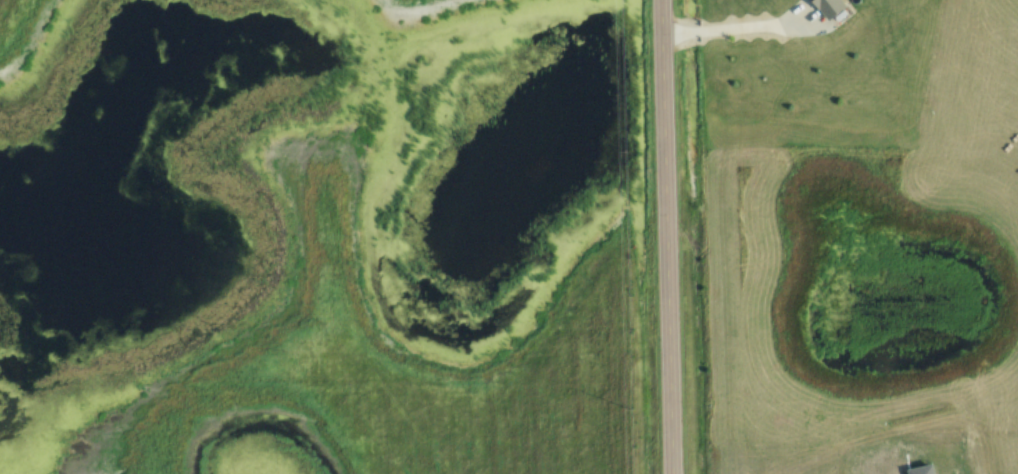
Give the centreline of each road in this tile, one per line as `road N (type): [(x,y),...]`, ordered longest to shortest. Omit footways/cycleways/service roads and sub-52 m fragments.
road 1 (tertiary): [(674,473),(662,0)]

